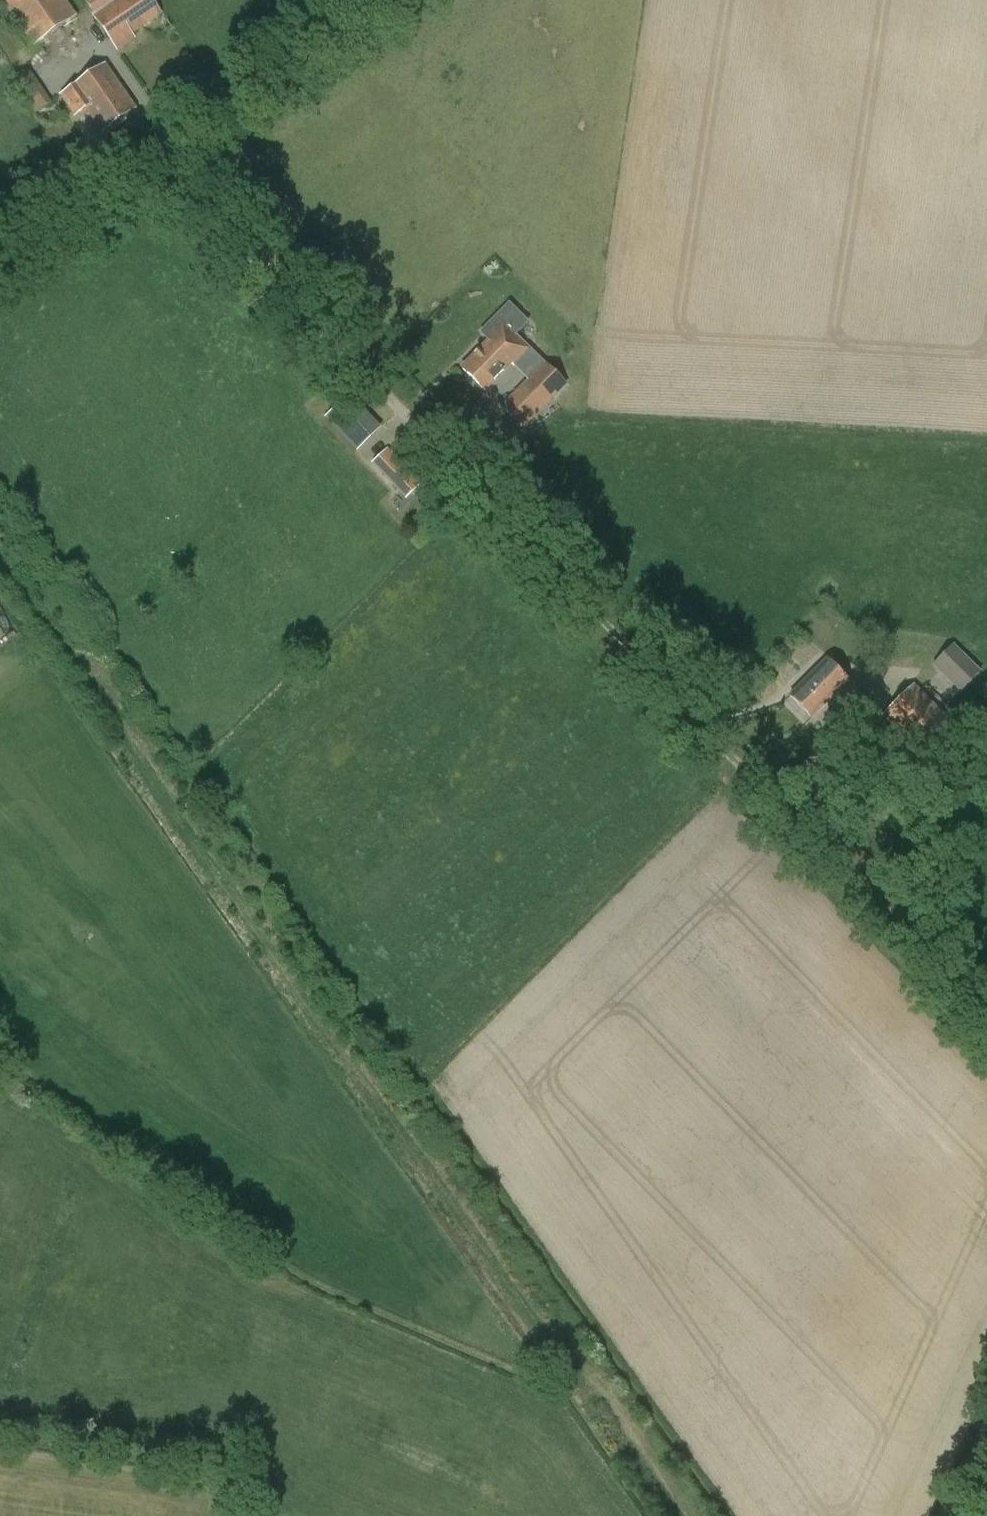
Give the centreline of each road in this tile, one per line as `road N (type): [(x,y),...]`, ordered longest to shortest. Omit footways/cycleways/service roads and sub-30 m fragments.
road 1 (tertiary): [(0,267),(381,0)]

